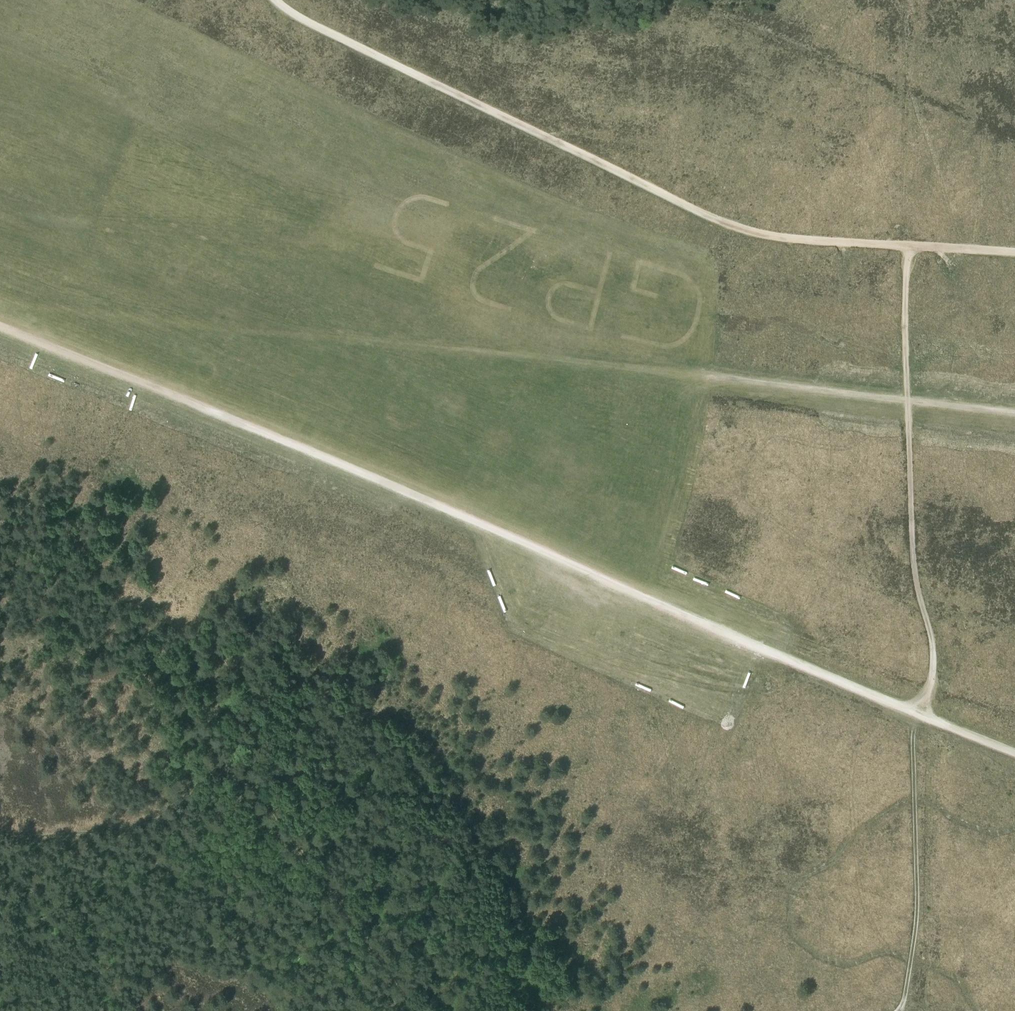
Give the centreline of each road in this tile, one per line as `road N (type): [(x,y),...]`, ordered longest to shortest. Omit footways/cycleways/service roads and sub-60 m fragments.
road 1 (track): [(0,840),(118,830),(162,812),(208,778),(234,779),(259,792),(419,1010)]
road 2 (track): [(898,1010),(917,907),(918,715)]

